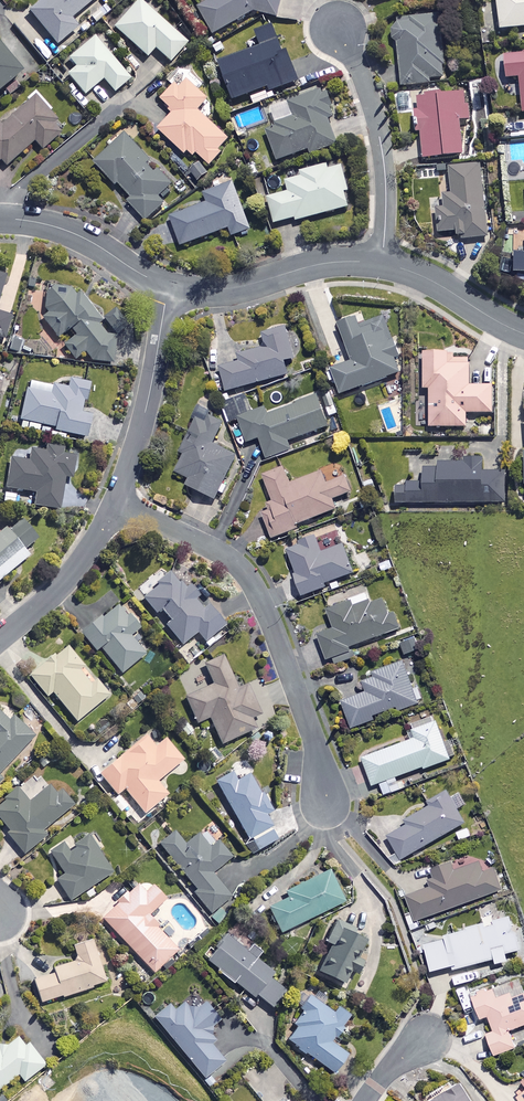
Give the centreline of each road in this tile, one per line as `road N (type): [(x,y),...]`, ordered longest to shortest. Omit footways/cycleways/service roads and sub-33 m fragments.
road 1 (residential): [(114,503),(245,571),(312,736),(324,800)]
road 2 (residential): [(336,24),(380,139),(387,189),(381,263)]
road 3 (residential): [(114,503),(146,413),(169,284)]
road 4 (residential): [(169,284),(233,288),(322,264),(381,263)]
road 5 (residential): [(0,220),(60,229),(169,284)]
road 6 (residential): [(0,638),(77,569),(114,503)]
road 7 (residential): [(381,263),(424,277),(523,334)]

